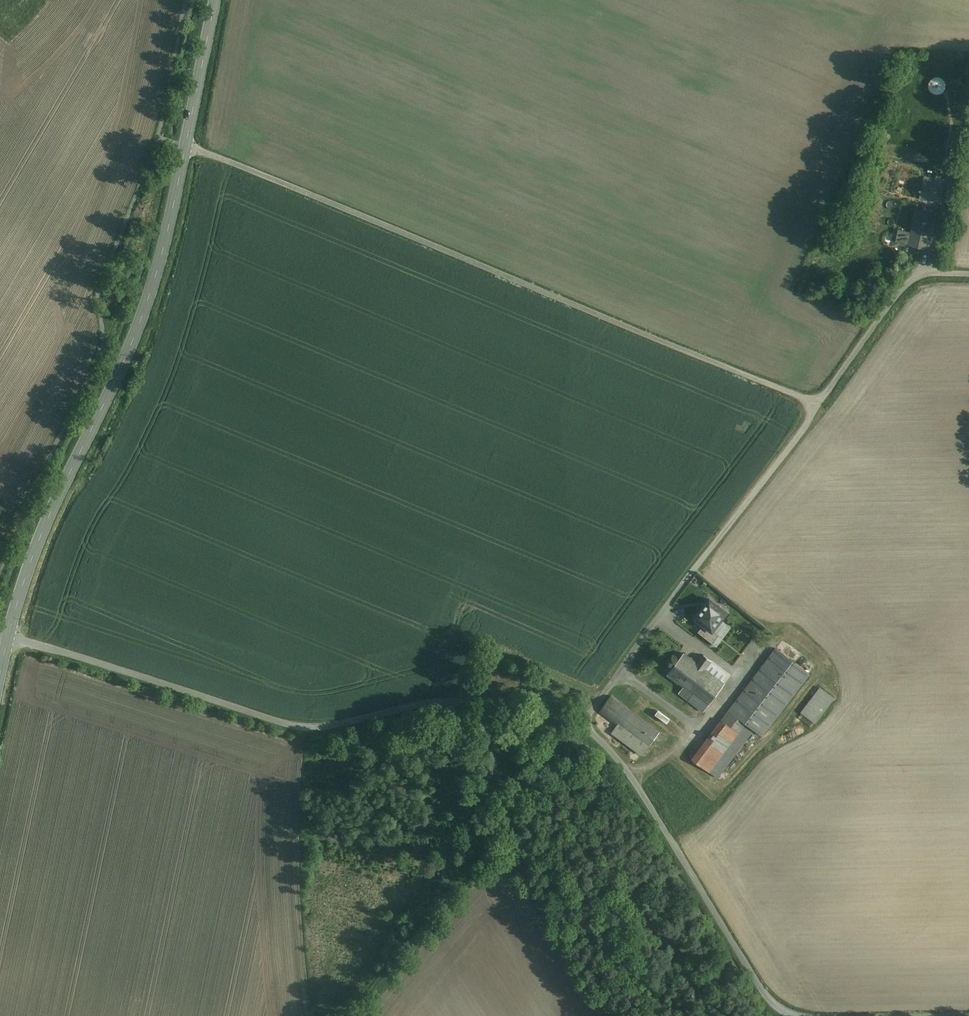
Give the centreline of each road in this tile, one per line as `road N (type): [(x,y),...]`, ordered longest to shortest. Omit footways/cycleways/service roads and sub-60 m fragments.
road 1 (unclassified): [(823,400),(801,398),(185,146)]
road 2 (unclassified): [(8,638),(304,727),(454,702),(521,707),(580,725)]
road 3 (unclassified): [(580,725),(631,777),(774,1005),(801,1015),(968,1014)]
road 4 (secondary): [(185,146),(140,323),(42,534),(8,638)]
road 5 (unclassified): [(823,400),(580,725)]
road 6 (unclassified): [(968,273),(912,280),(823,400)]
road 7 (secondary): [(215,0),(185,146)]

